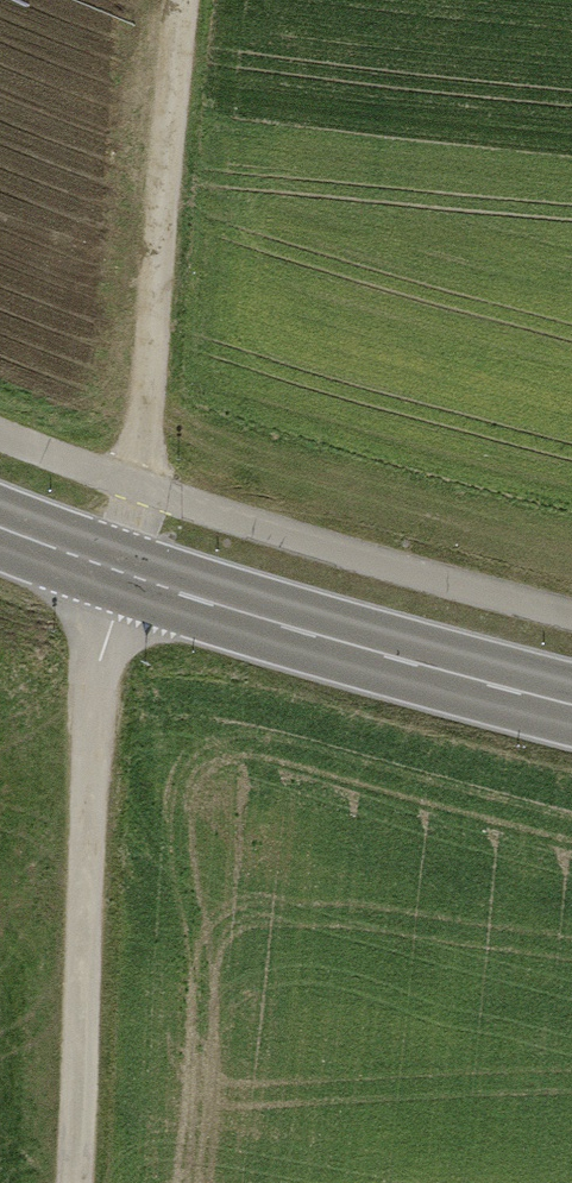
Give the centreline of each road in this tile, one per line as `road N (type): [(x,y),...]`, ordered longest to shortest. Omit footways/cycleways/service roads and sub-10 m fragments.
road 1 (track): [(83,1182),(96,673),(134,487),(187,0)]
road 2 (secondary): [(571,704),(118,568),(0,523)]

